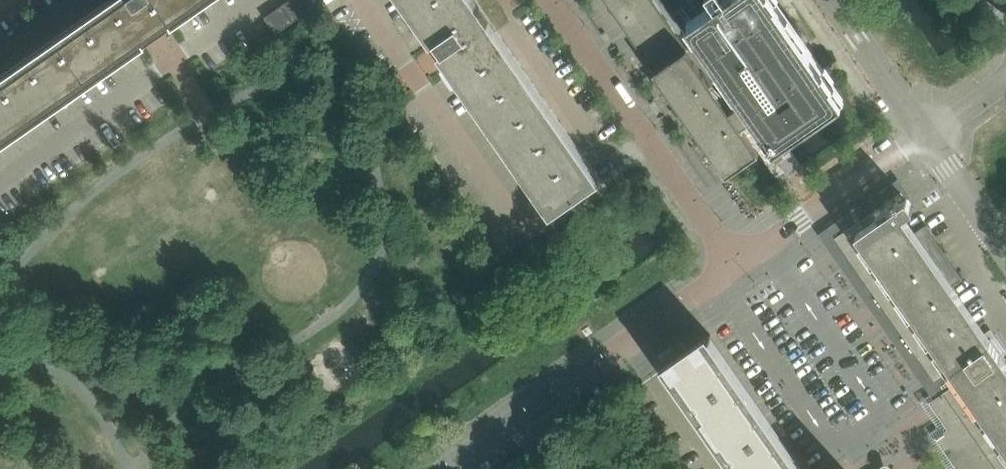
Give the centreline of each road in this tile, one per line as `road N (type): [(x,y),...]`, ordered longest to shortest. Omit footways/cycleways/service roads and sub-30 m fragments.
road 1 (unclassified): [(446,468),(720,279)]
road 2 (residential): [(742,264),(553,0)]
road 3 (residential): [(742,264),(927,135)]
road 4 (tertiary): [(927,135),(833,0)]
road 5 (tertiary): [(1005,248),(927,135)]

